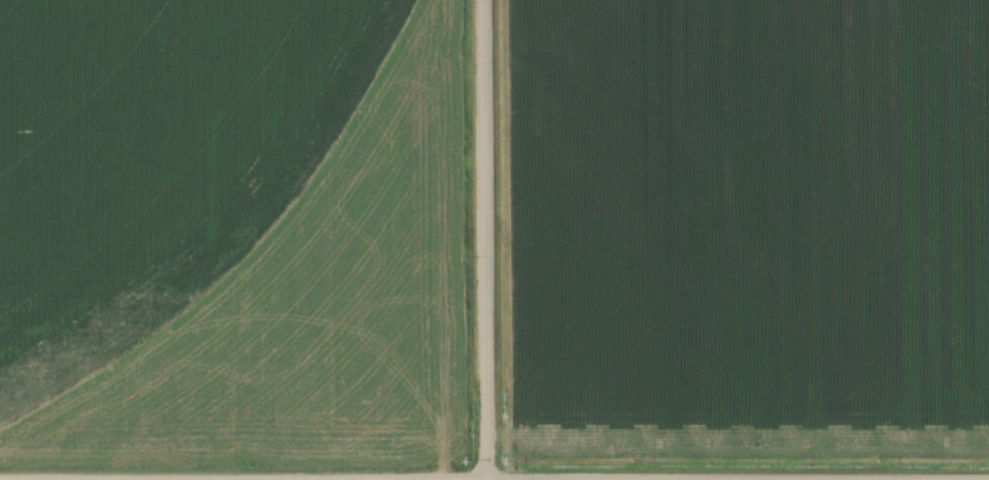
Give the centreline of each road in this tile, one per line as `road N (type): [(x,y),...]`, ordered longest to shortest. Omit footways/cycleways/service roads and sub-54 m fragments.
road 1 (tertiary): [(481,479),(478,0)]

